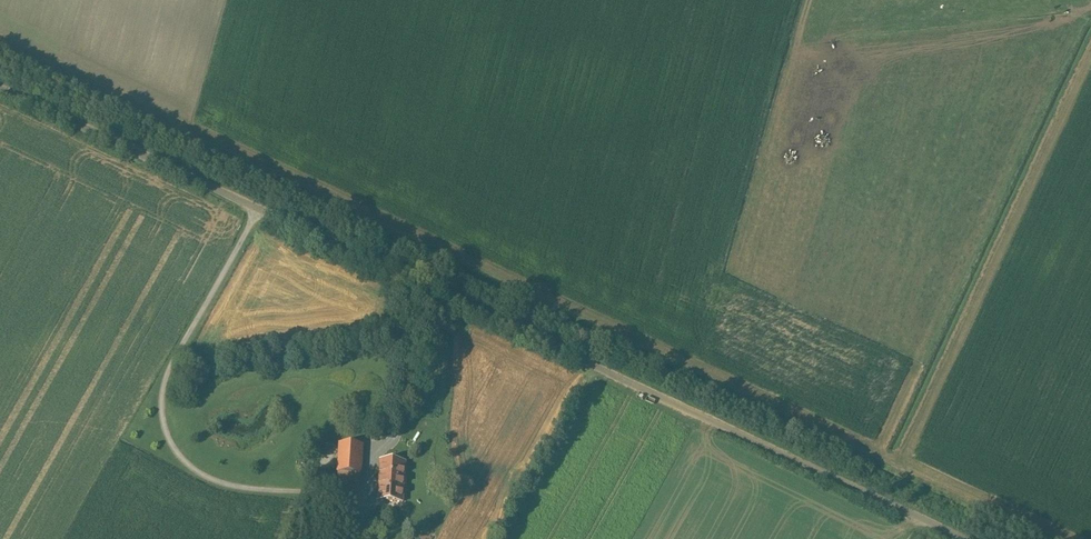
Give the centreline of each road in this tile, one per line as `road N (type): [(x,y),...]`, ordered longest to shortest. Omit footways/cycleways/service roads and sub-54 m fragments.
road 1 (unclassified): [(964,538),(0,82)]

